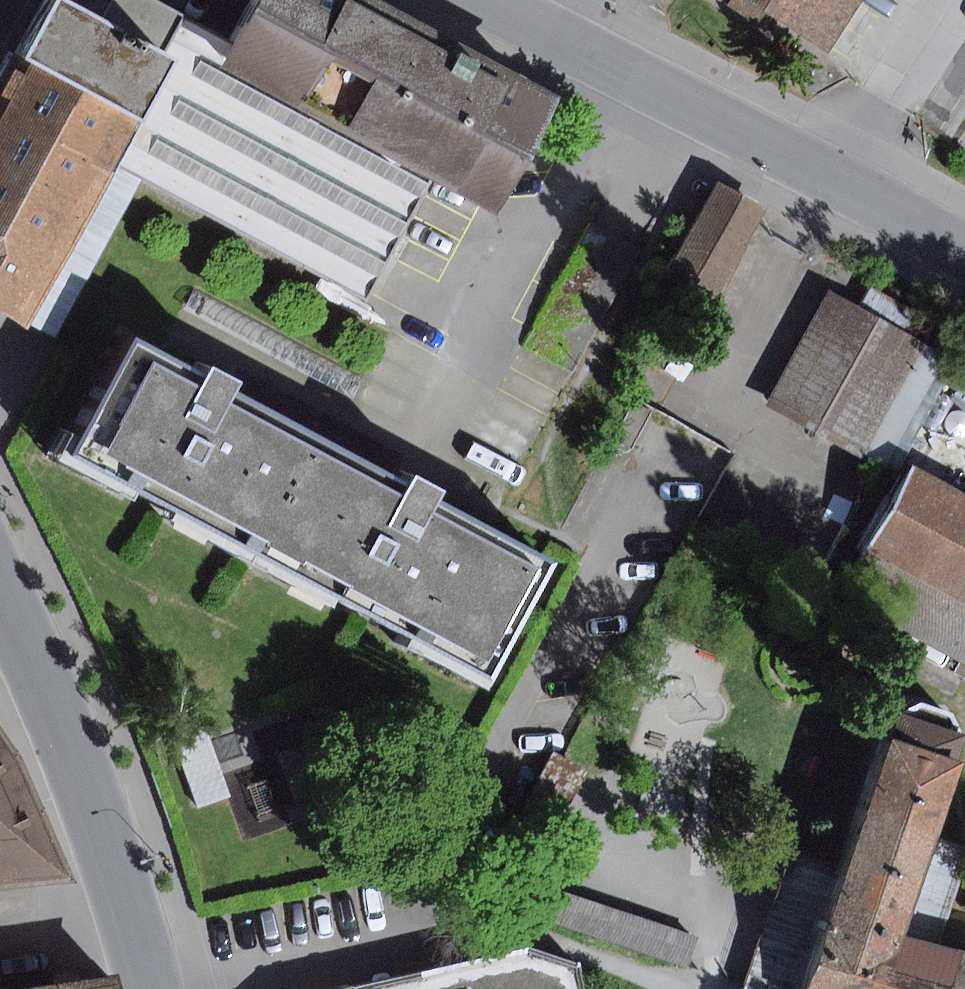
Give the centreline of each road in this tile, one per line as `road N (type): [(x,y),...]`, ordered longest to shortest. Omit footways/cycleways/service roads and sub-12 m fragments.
road 1 (tertiary): [(486,0),(964,249)]
road 2 (tertiary): [(0,602),(105,841),(153,988)]

